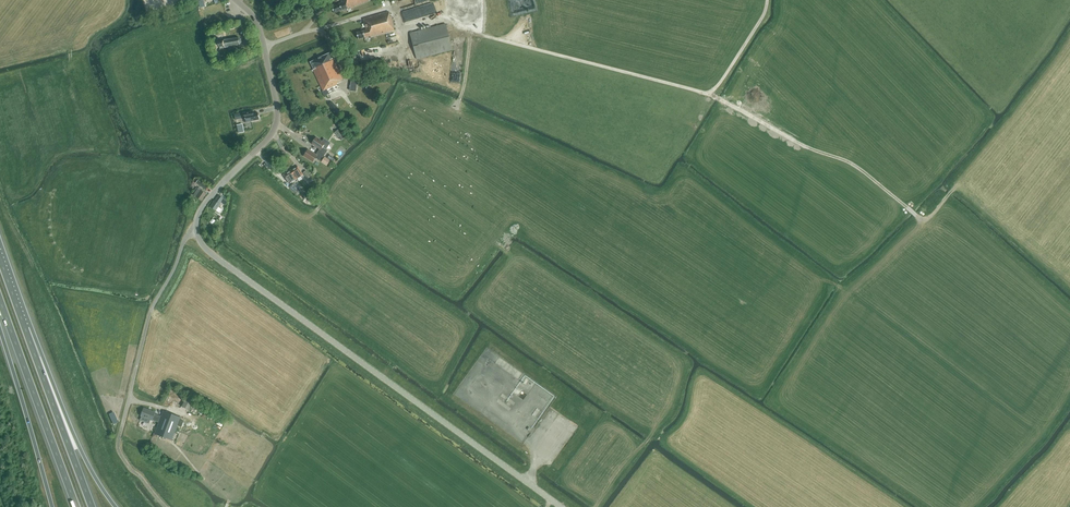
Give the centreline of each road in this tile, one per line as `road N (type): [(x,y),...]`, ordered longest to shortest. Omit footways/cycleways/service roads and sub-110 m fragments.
road 1 (track): [(401,29),(444,20),(712,96),(852,164),(922,219),(953,189)]
road 2 (tertiary): [(562,506),(215,256),(197,230)]
road 3 (unclassified): [(166,506),(118,444),(151,312),(197,230)]
road 4 (motorway): [(116,506),(82,452),(17,306)]
road 5 (motorway): [(0,299),(77,506)]
road 6 (motorway): [(92,506),(17,306)]
road 7 (tertiary): [(197,230),(214,191),(274,129),(264,46)]
road 8 (motorway): [(0,329),(52,506)]

